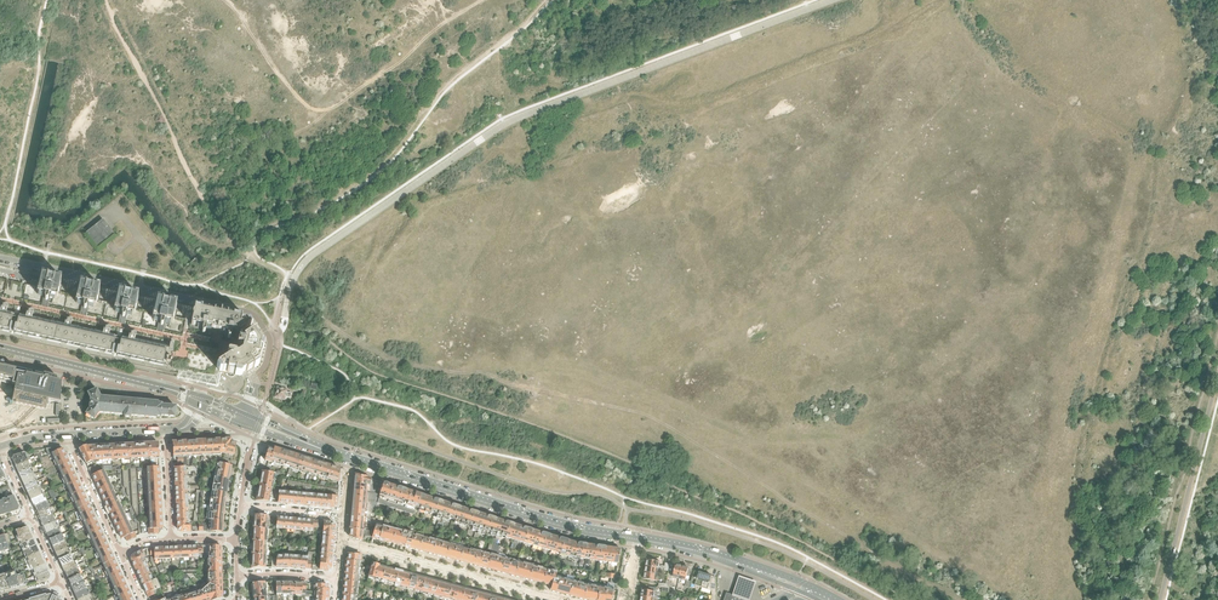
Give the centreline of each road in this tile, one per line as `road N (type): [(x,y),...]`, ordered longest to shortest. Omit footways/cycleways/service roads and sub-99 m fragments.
road 1 (track): [(957,599),(648,415),(488,374),(402,362),(329,325),(306,298)]
road 2 (track): [(223,0),(290,89),(327,113),(480,0)]
road 3 (residential): [(0,258),(249,312),(270,349)]
road 4 (secondary): [(634,538),(575,529),(350,458)]
road 5 (residential): [(340,543),(555,599)]
road 6 (secondary): [(804,588),(634,538)]
road 7 (secondary): [(169,389),(0,348)]
road 8 (track): [(327,113),(263,161),(239,200),(238,228)]
road 9 (residential): [(70,435),(119,551)]

